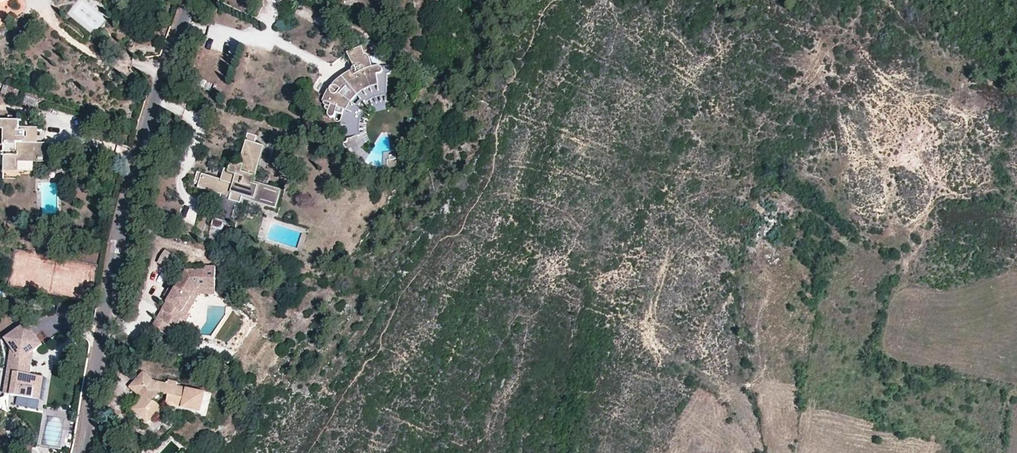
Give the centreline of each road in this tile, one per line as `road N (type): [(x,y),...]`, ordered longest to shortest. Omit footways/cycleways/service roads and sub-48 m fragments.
road 1 (residential): [(80,452),(123,209),(188,0)]

